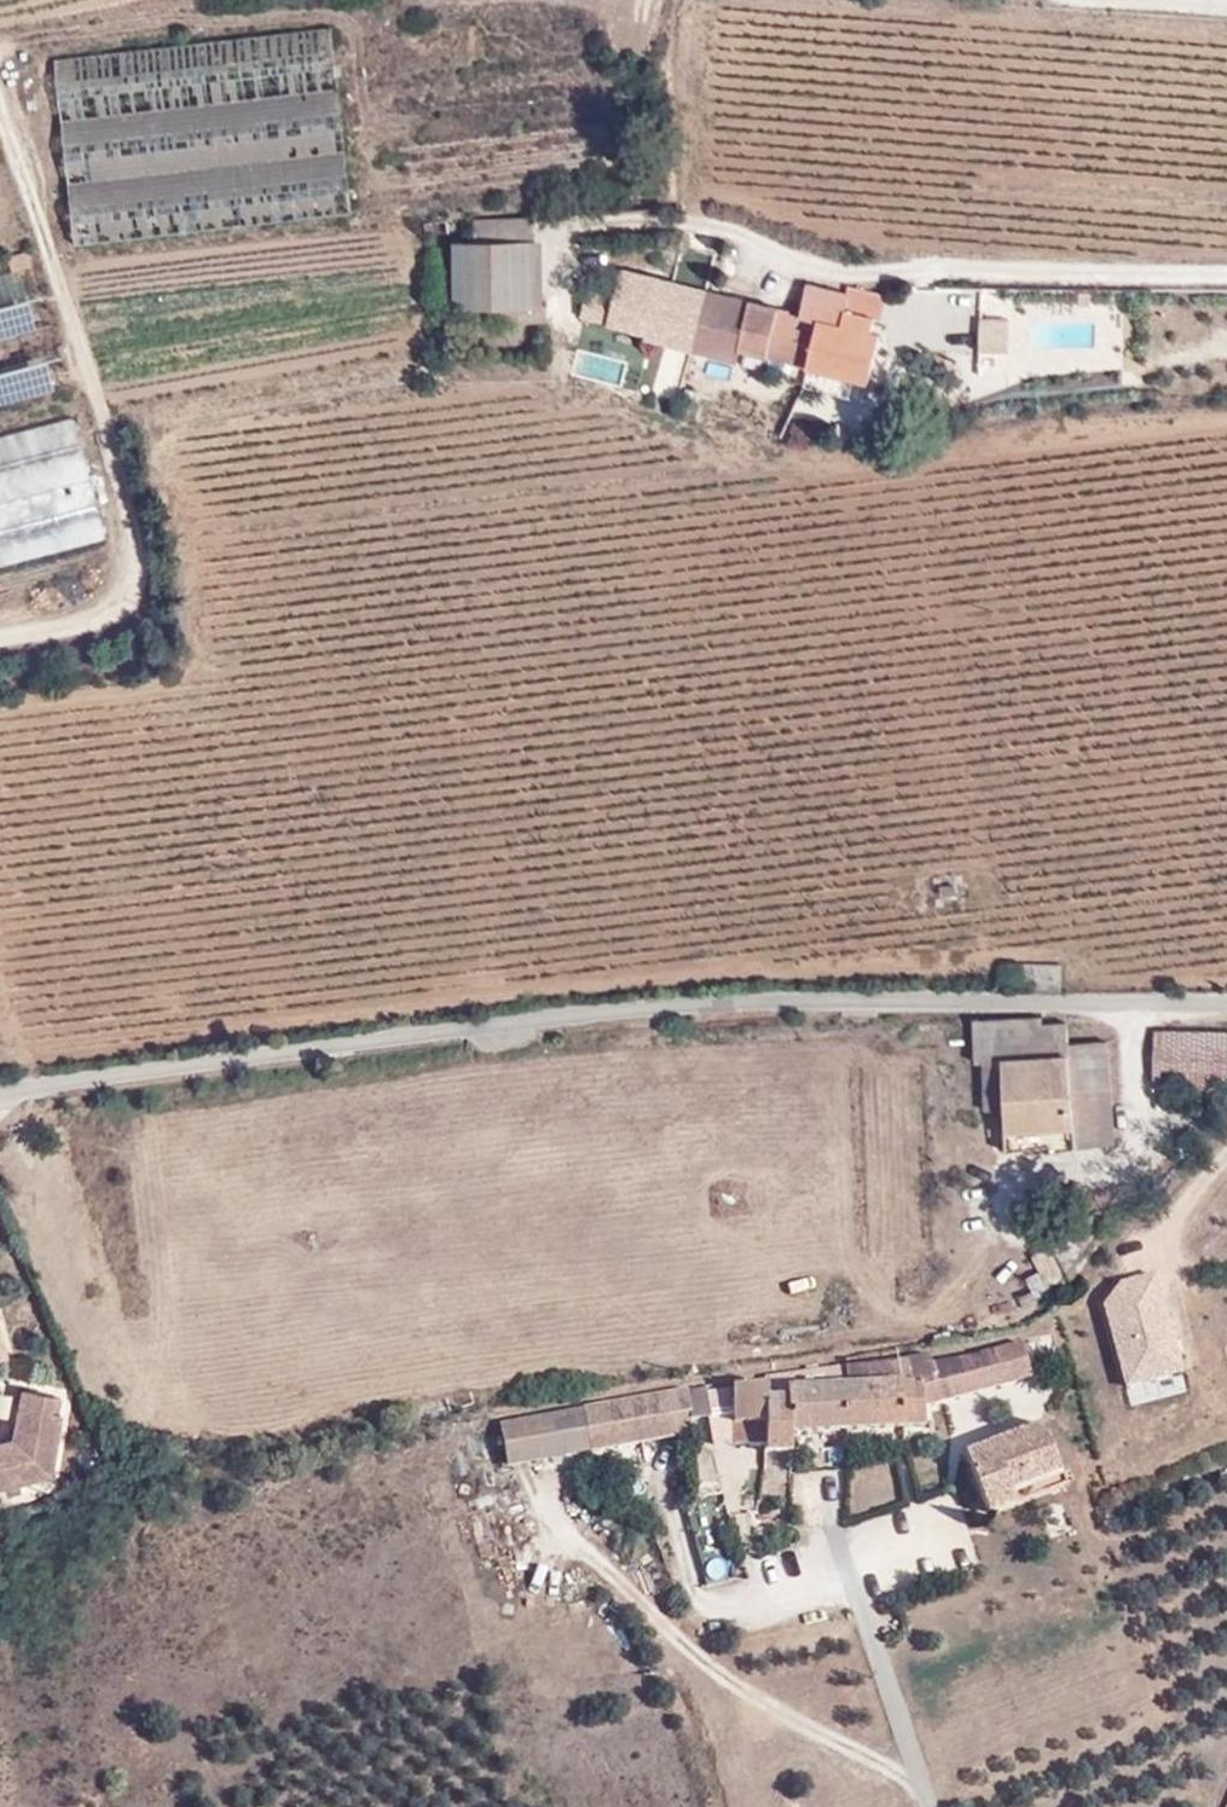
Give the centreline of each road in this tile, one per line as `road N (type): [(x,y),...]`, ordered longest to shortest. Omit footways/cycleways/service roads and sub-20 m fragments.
road 1 (unclassified): [(1226,1011),(694,1008),(0,1093)]

